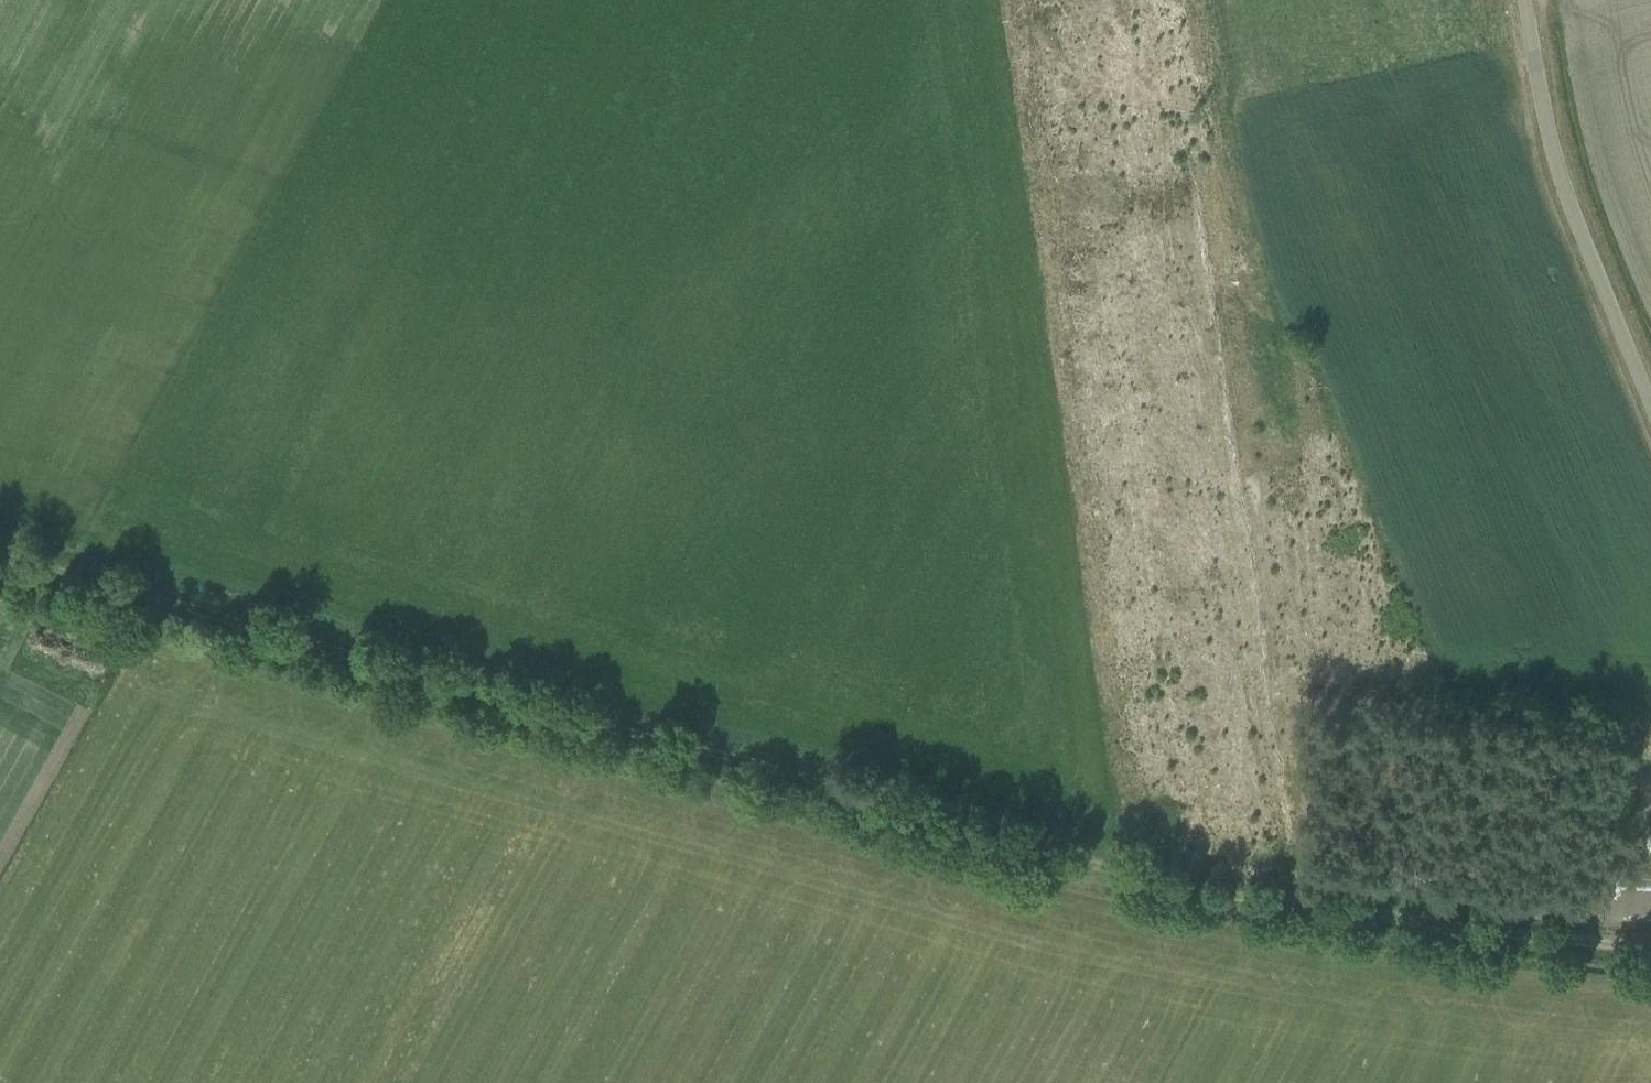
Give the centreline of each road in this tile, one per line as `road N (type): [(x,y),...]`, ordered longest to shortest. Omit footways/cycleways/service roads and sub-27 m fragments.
road 1 (track): [(0,561),(1023,851),(1650,940)]
road 2 (unclassified): [(1650,381),(1588,227),(1534,0)]

